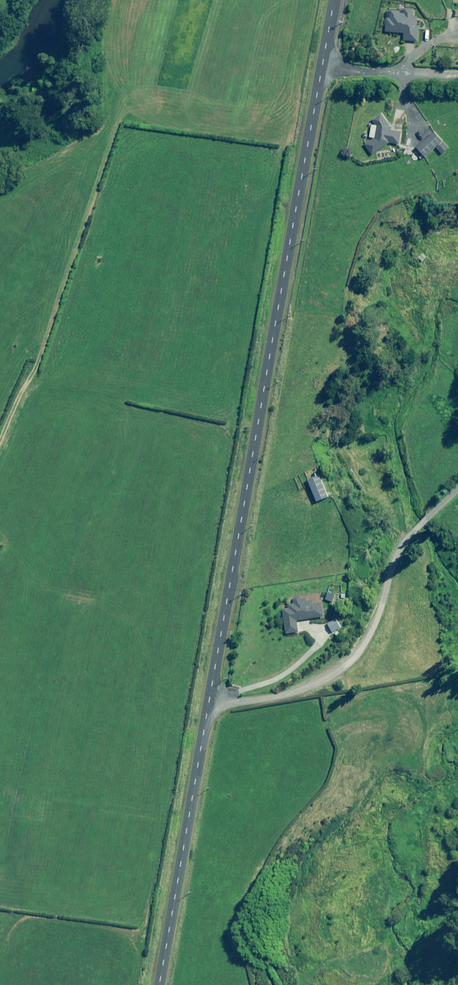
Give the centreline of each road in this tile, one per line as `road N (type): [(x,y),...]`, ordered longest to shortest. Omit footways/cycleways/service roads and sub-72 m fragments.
road 1 (unclassified): [(334,0),(160,984)]
road 2 (track): [(457,482),(393,539),(374,646),(306,682),(211,705)]
road 3 (track): [(66,309),(0,481)]

